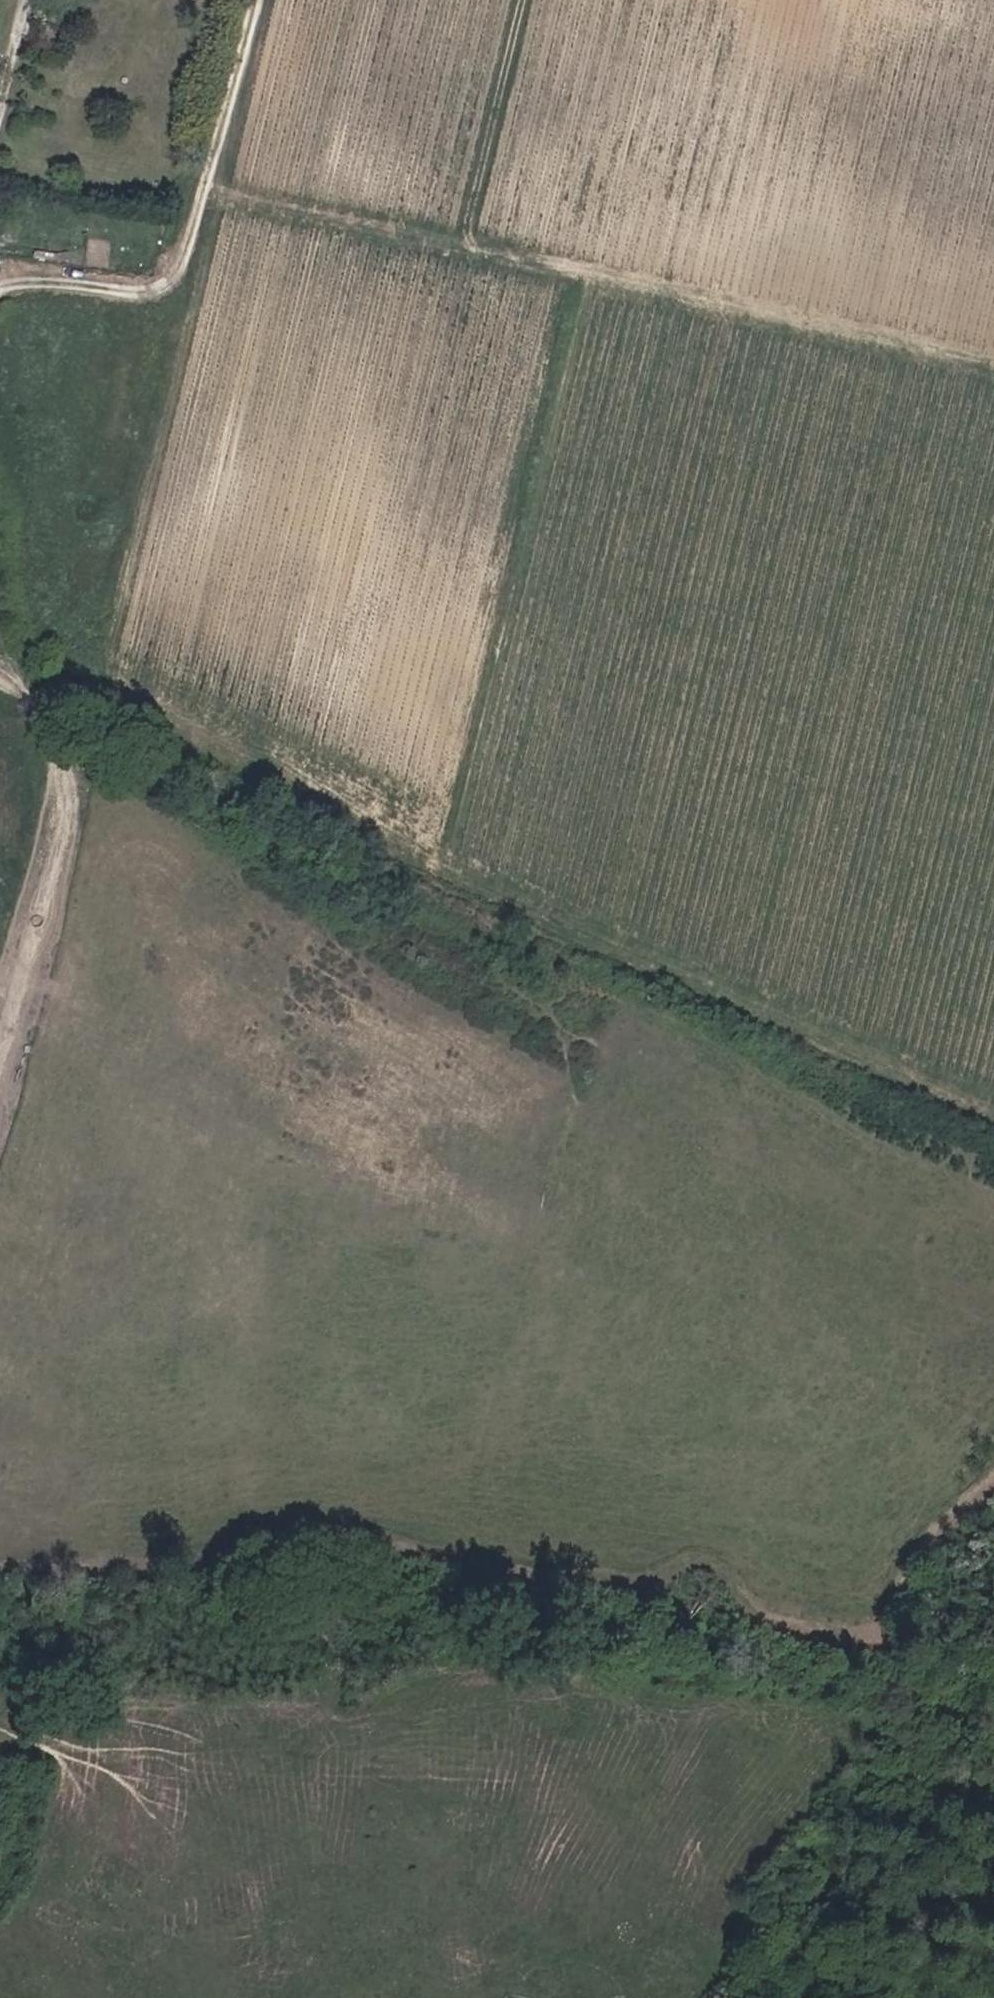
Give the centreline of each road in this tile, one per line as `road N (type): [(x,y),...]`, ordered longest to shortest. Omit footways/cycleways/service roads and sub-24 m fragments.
road 1 (track): [(255,0),(189,263),(168,287),(0,285)]
road 2 (track): [(0,1074),(65,862),(72,806),(67,769),(0,632)]

